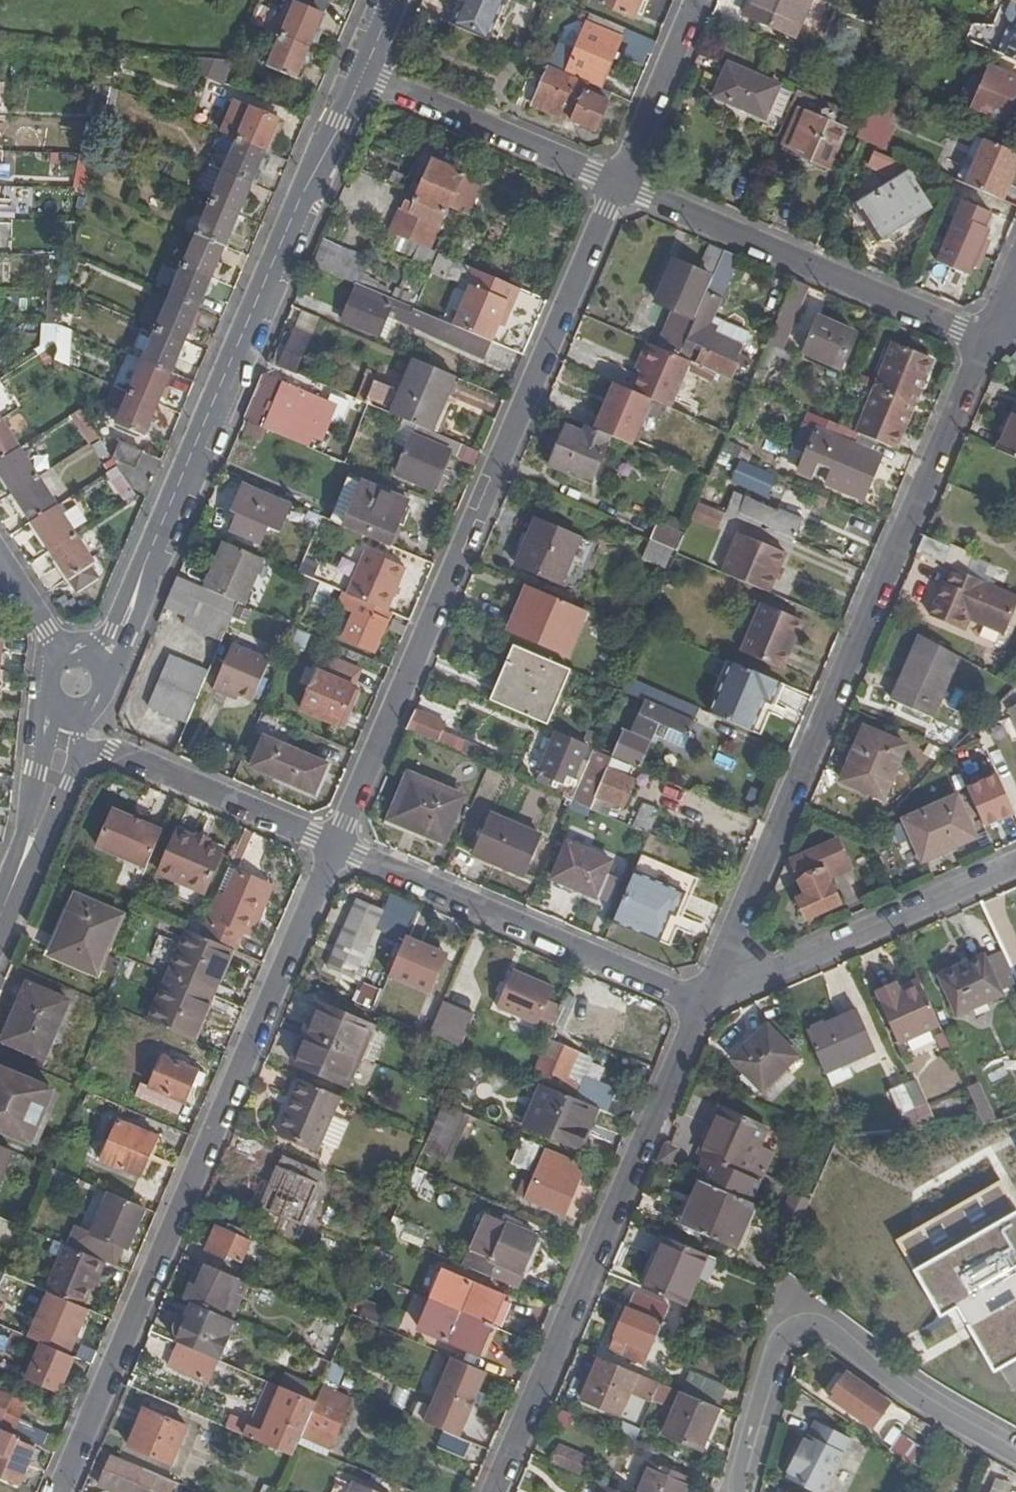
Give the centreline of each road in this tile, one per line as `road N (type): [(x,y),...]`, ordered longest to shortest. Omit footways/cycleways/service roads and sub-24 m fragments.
road 1 (residential): [(619,186),(336,845)]
road 2 (residential): [(984,340),(723,1001)]
road 3 (residential): [(336,845),(56,1491)]
road 4 (residential): [(100,661),(121,634),(278,254),(361,77)]
road 5 (residential): [(497,1491),(698,1005)]
road 6 (residential): [(746,1491),(787,1350),(806,1335),(1015,1463)]
road 7 (residential): [(619,186),(984,340)]
road 8 (residential): [(336,845),(698,1005)]
road 9 (residential): [(723,1001),(1015,867)]
road 10 (residential): [(63,742),(116,750),(336,845)]
road 11 (residential): [(361,77),(619,186)]
road 12 (residential): [(699,0),(619,186)]
road 13 (residential): [(0,915),(63,742)]

